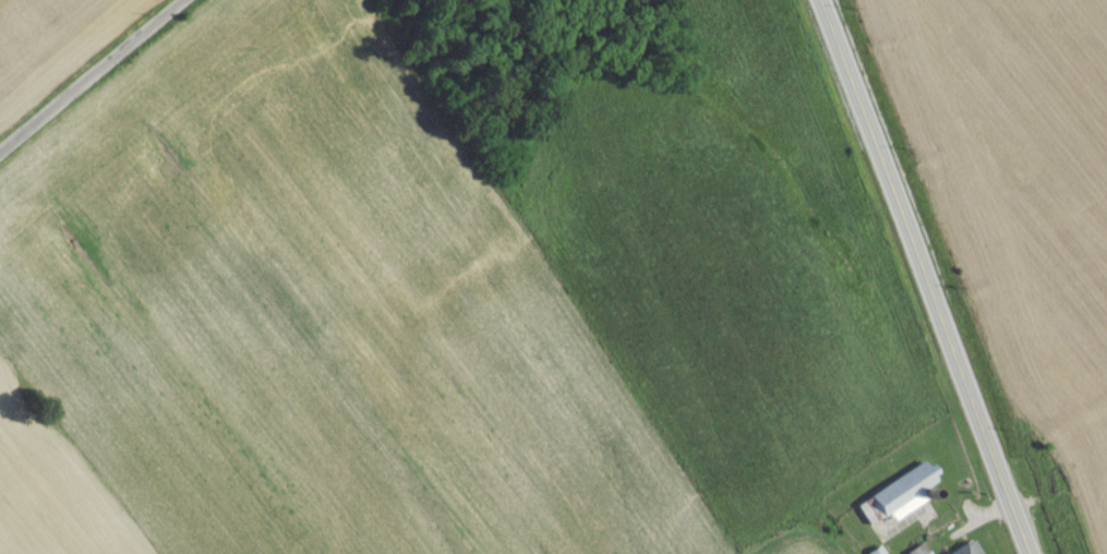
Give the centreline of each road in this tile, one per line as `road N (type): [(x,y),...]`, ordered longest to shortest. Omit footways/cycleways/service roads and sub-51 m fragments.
road 1 (secondary): [(1026,553),(816,0)]
road 2 (residential): [(0,152),(182,0)]

